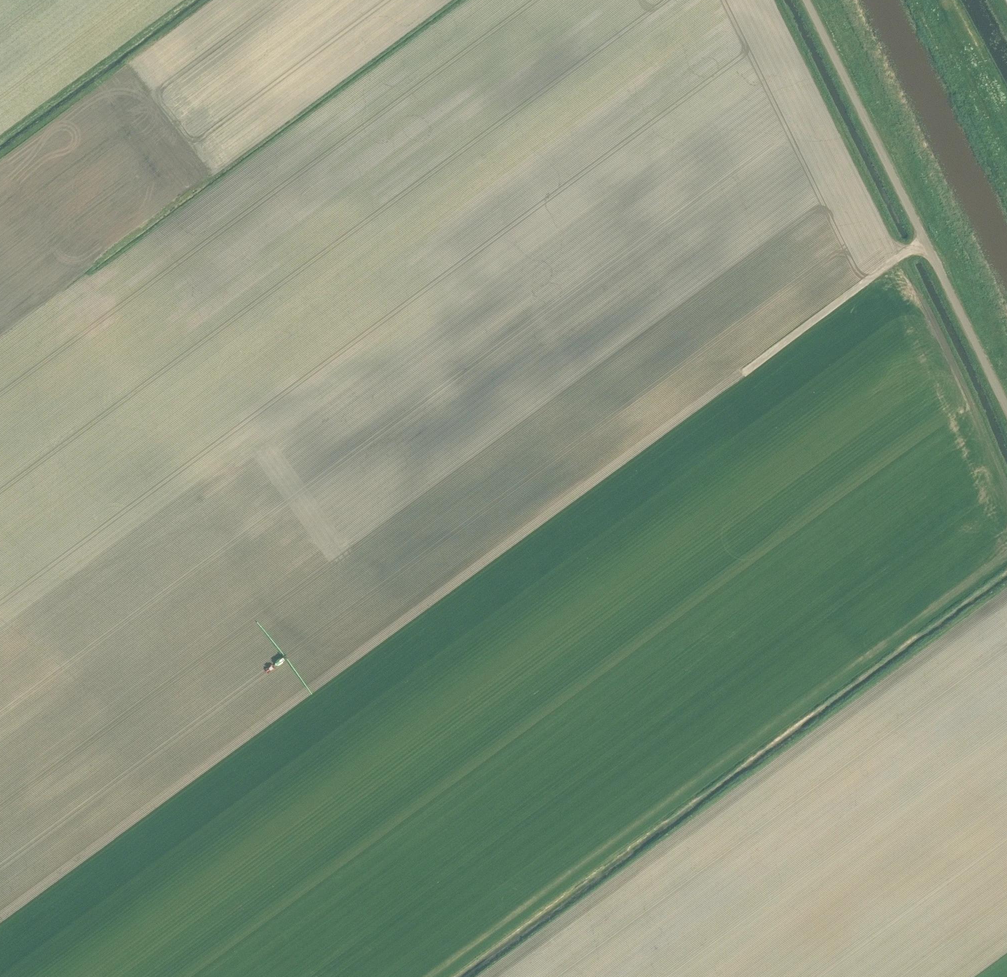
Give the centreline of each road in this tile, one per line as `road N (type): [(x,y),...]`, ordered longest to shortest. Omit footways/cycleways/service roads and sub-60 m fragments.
road 1 (unclassified): [(1006,411),(807,0)]

